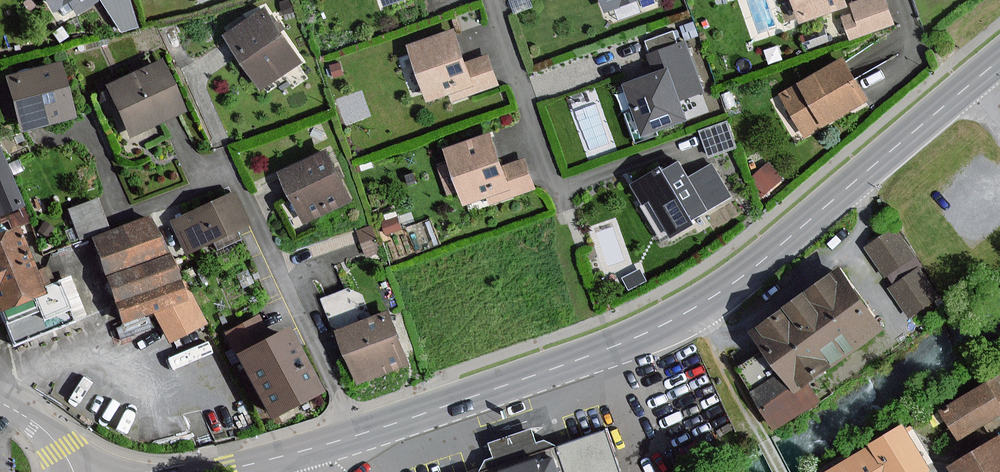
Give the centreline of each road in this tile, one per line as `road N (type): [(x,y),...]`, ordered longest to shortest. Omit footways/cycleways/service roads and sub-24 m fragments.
road 1 (secondary): [(999,59),(784,244),(690,311),(555,369),(356,434)]
road 2 (residential): [(356,434),(228,169)]
road 3 (residential): [(491,0),(563,202)]
road 4 (track): [(713,334),(782,471)]

